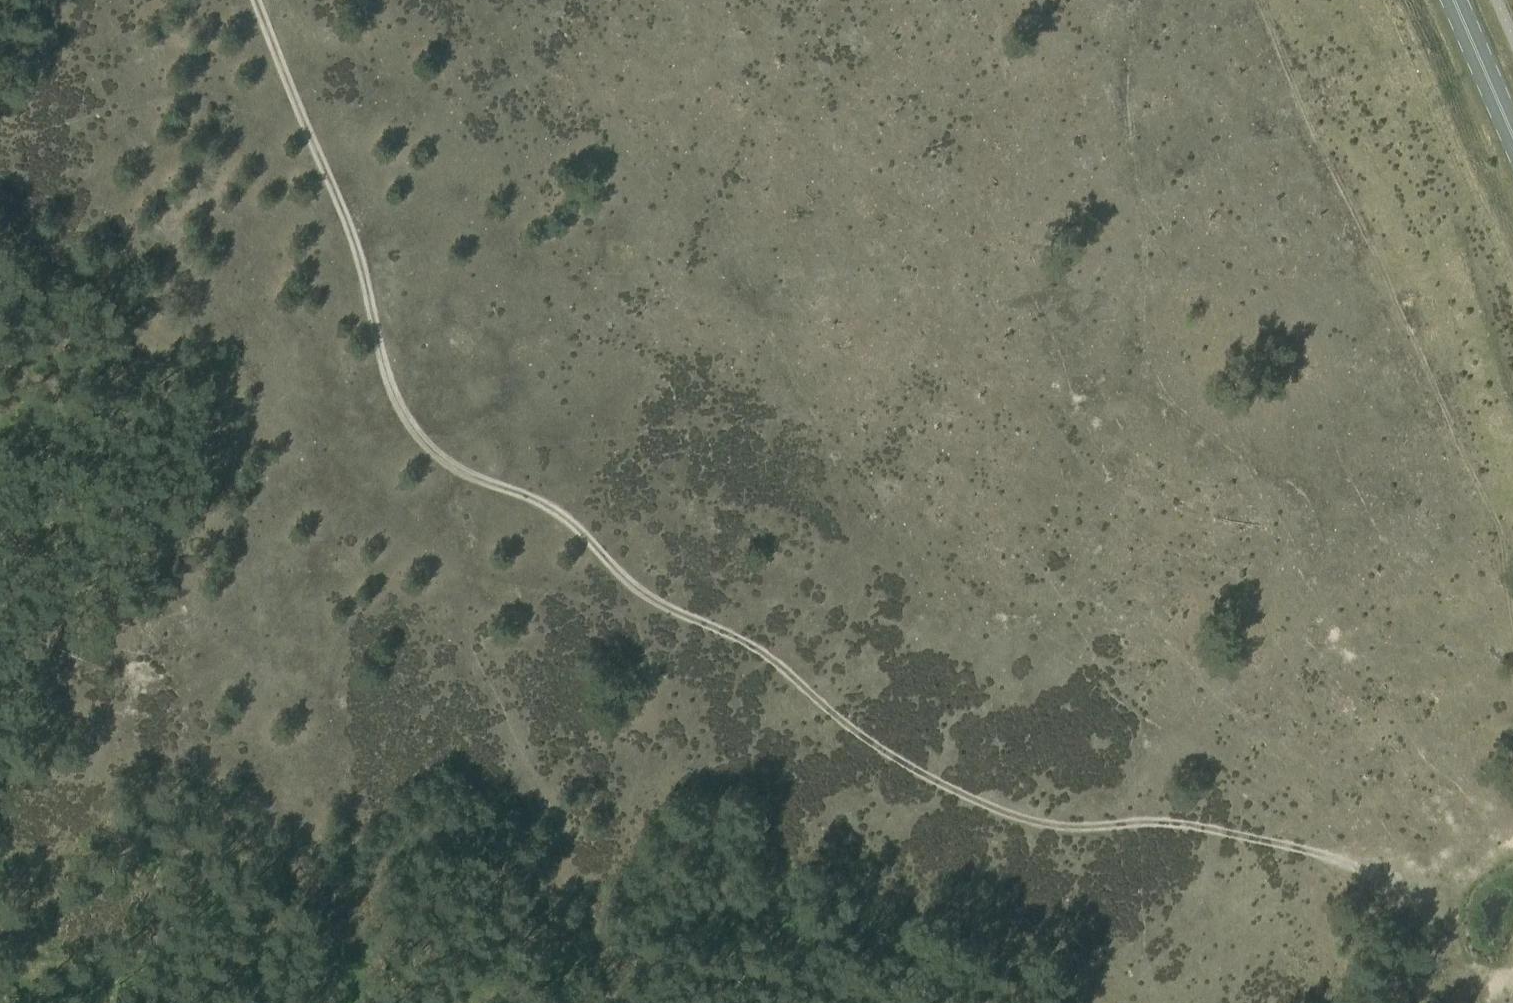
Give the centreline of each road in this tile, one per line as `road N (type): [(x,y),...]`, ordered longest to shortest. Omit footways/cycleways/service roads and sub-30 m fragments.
road 1 (track): [(256,0),(347,225),(412,434),(455,475),(558,506),(645,604),(744,635),(930,777),(1127,830),(1193,831),(1388,870)]
road 2 (primary): [(1512,137),(1454,0)]

